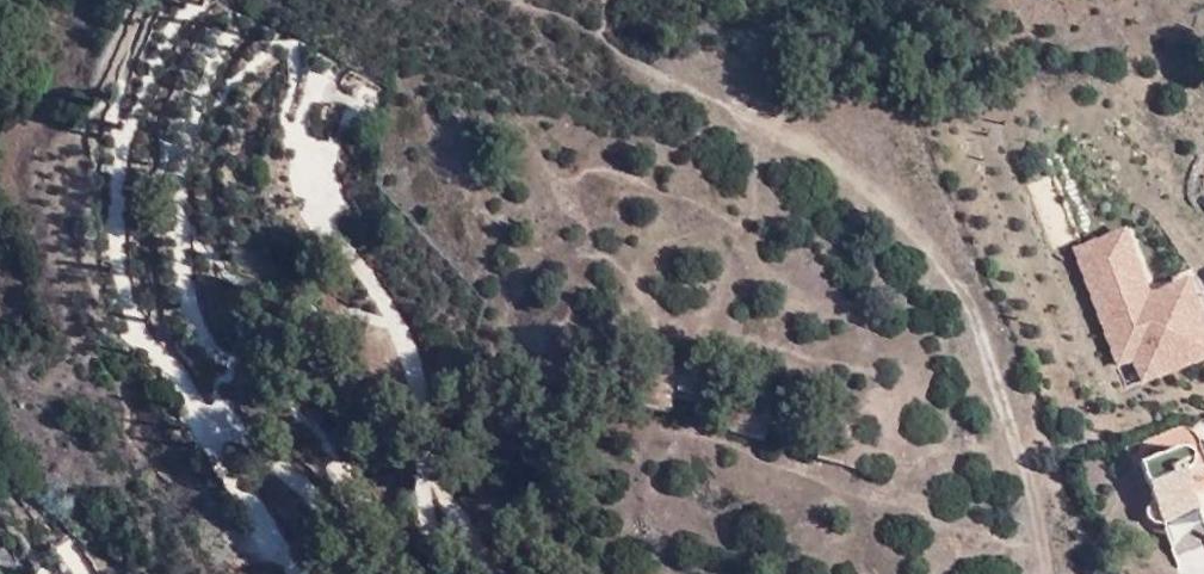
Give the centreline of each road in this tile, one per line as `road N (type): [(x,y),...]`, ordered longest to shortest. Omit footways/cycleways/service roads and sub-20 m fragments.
road 1 (track): [(736,103),(844,161),(964,293),(1013,424),(1050,573)]

